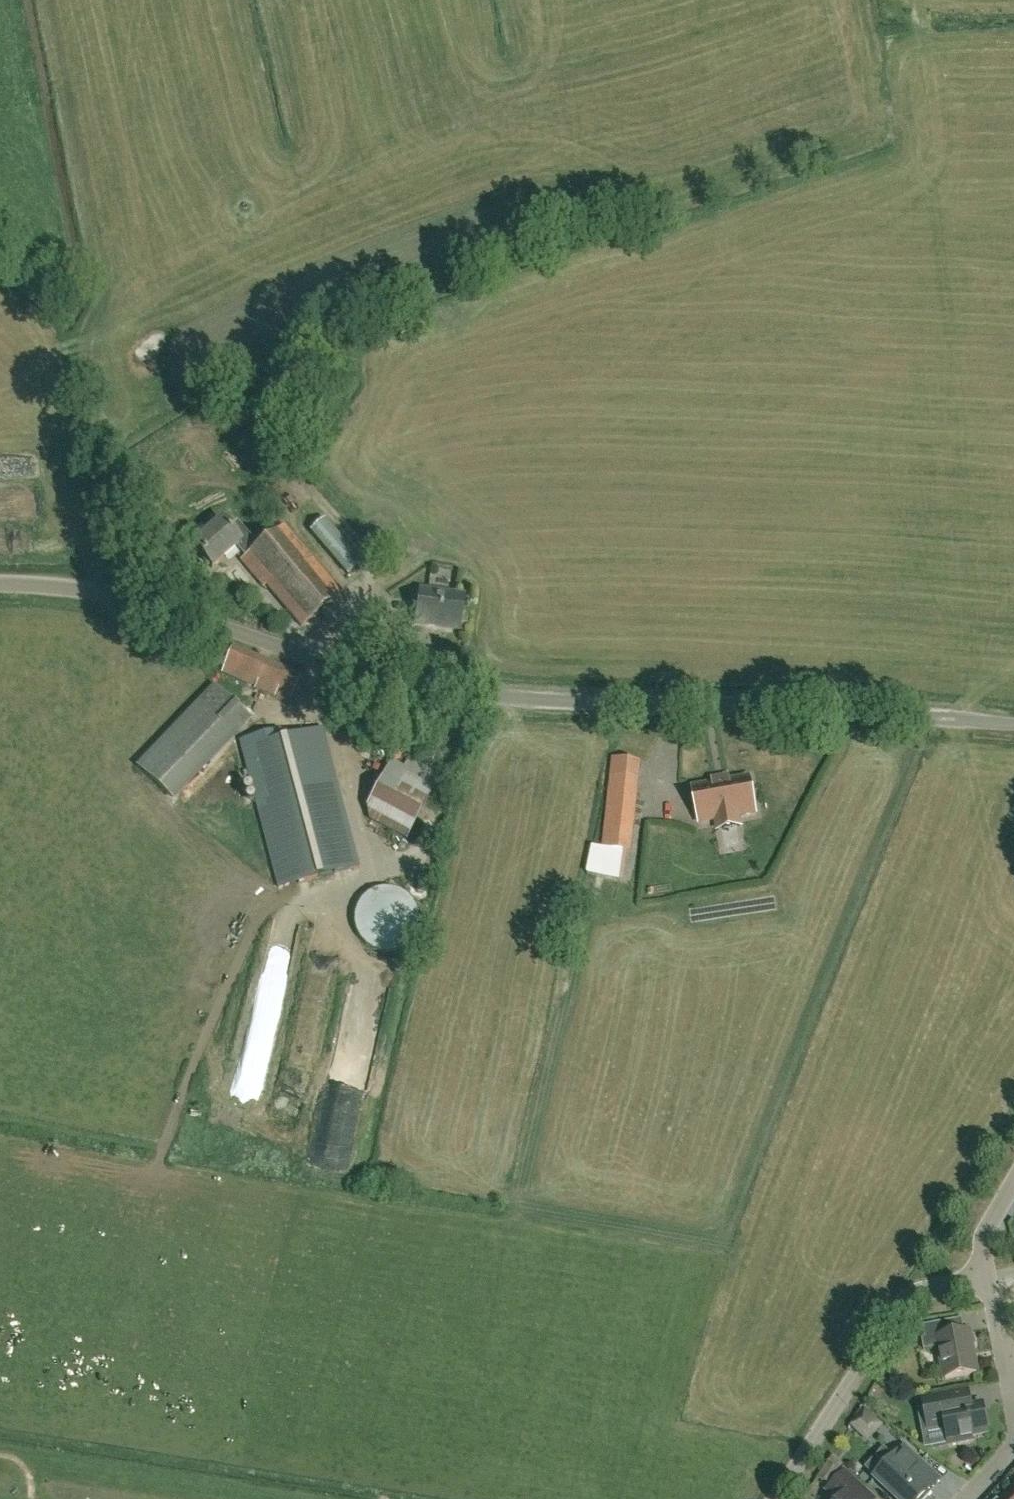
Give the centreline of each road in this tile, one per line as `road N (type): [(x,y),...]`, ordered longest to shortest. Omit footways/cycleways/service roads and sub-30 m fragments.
road 1 (unclassified): [(1013,725),(471,695),(331,664),(109,596),(0,586)]
road 2 (residential): [(777,1498),(906,1300),(987,1276)]

